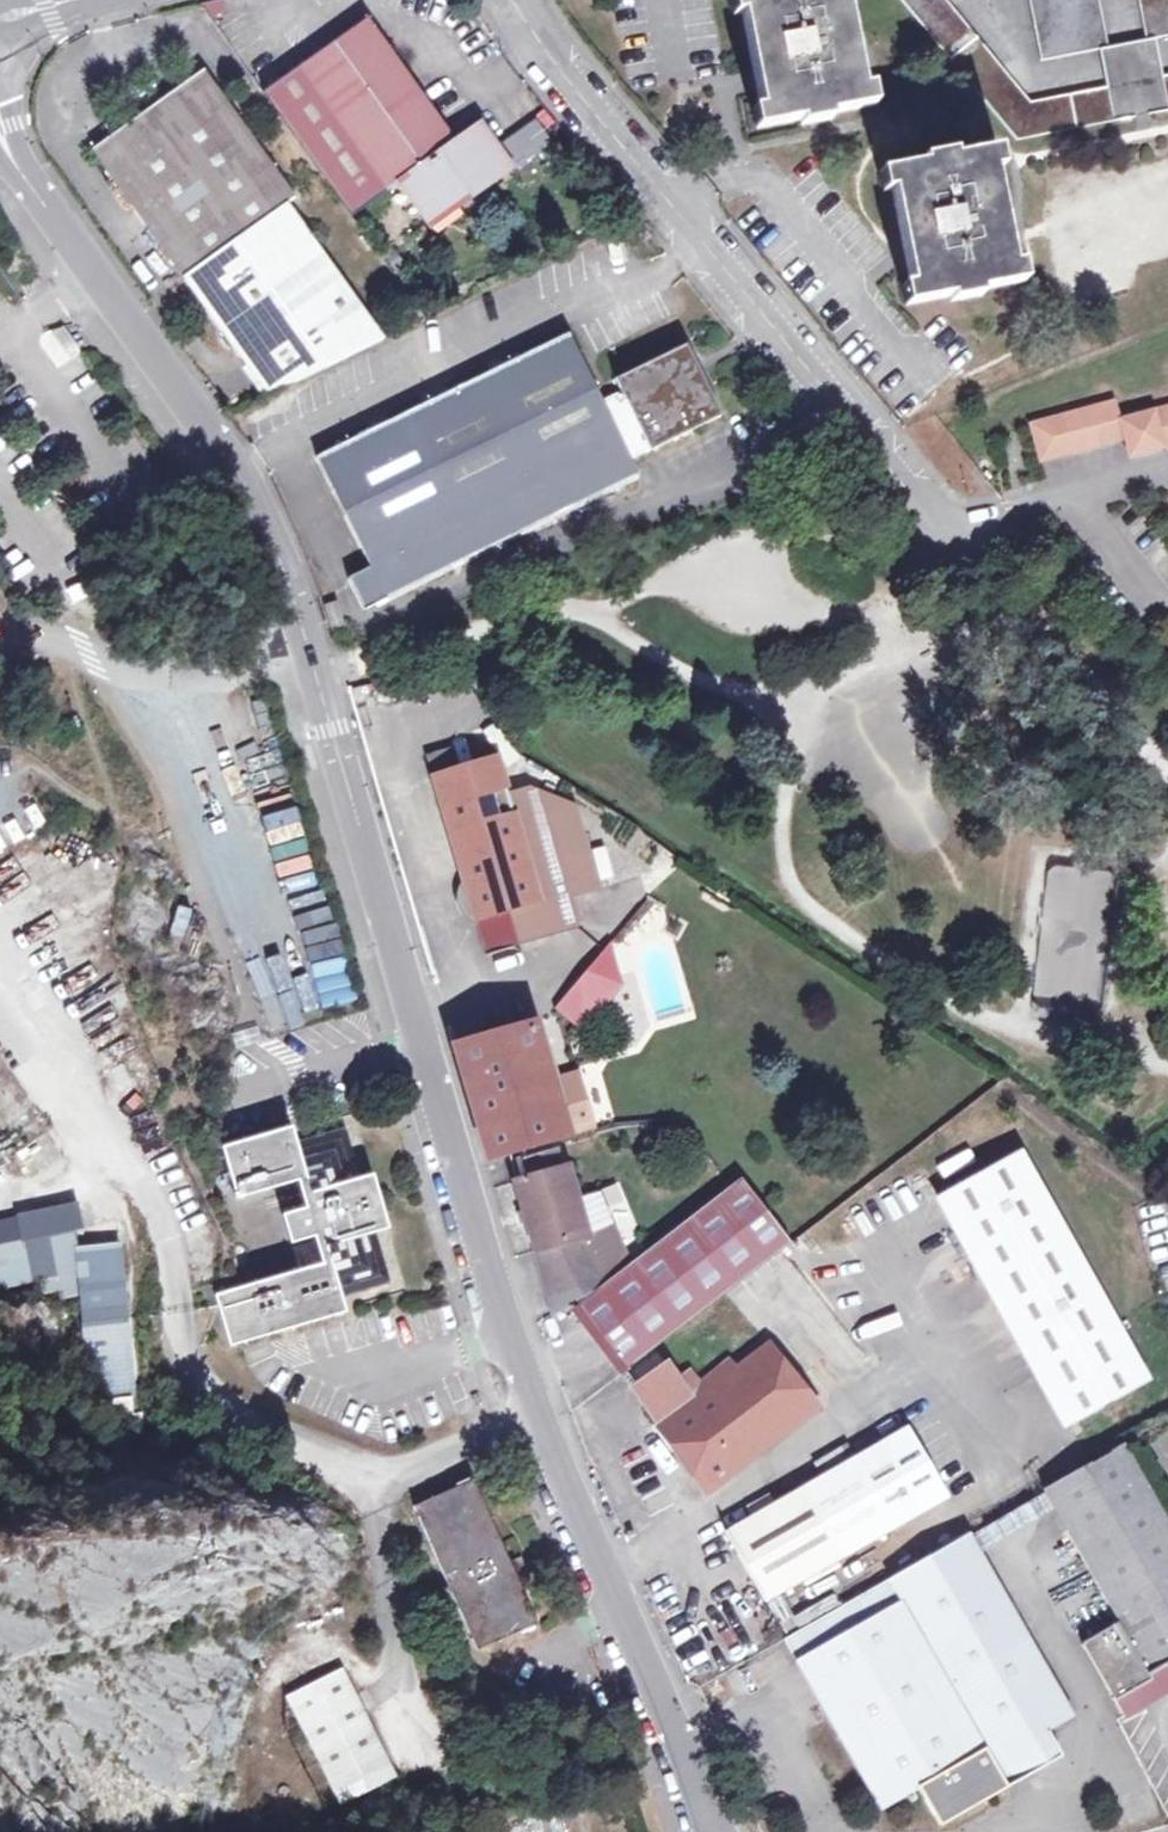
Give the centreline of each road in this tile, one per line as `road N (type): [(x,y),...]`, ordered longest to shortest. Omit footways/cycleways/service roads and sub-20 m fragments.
road 1 (unclassified): [(713,1831),(546,1423),(468,1197),(298,611),(261,512),(0,137)]
road 2 (residential): [(529,0),(951,544)]

